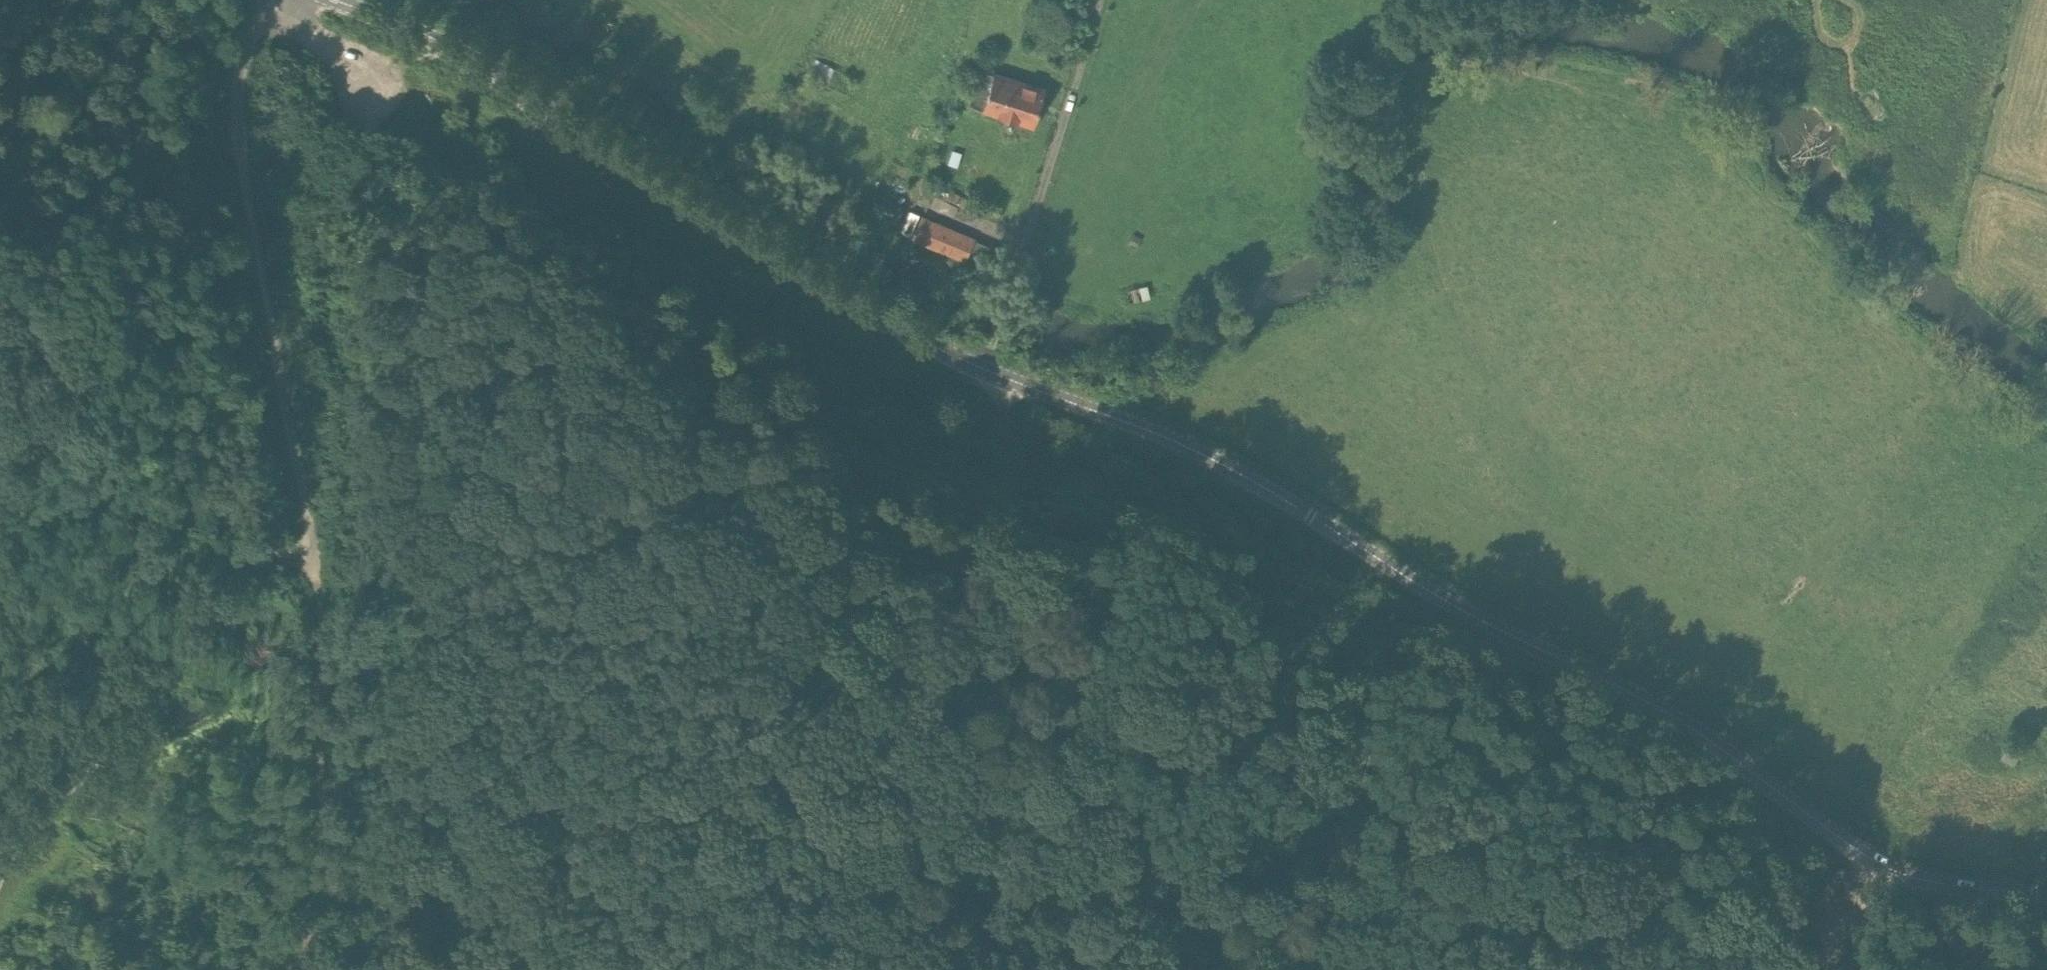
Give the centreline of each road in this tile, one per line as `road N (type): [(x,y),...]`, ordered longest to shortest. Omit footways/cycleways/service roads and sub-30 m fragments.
road 1 (unclassified): [(2046,894),(1950,886),(1880,864),(1666,713),(1527,644),(1201,454),(913,336),(705,212),(482,62),(336,0)]
road 2 (track): [(496,969),(530,927),(541,895),(534,777),(554,672),(601,579),(640,550),(659,547),(694,553),(771,614),(851,647),(891,686),(906,714),(916,849),(988,969)]
road 3 (track): [(261,0),(240,57),(237,134),(315,576)]
road 4 (track): [(315,576),(323,788),(308,969)]
road 5 (track): [(0,886),(37,807),(243,681)]
road 6 (track): [(1013,380),(1005,422),(1026,464),(1029,501)]

